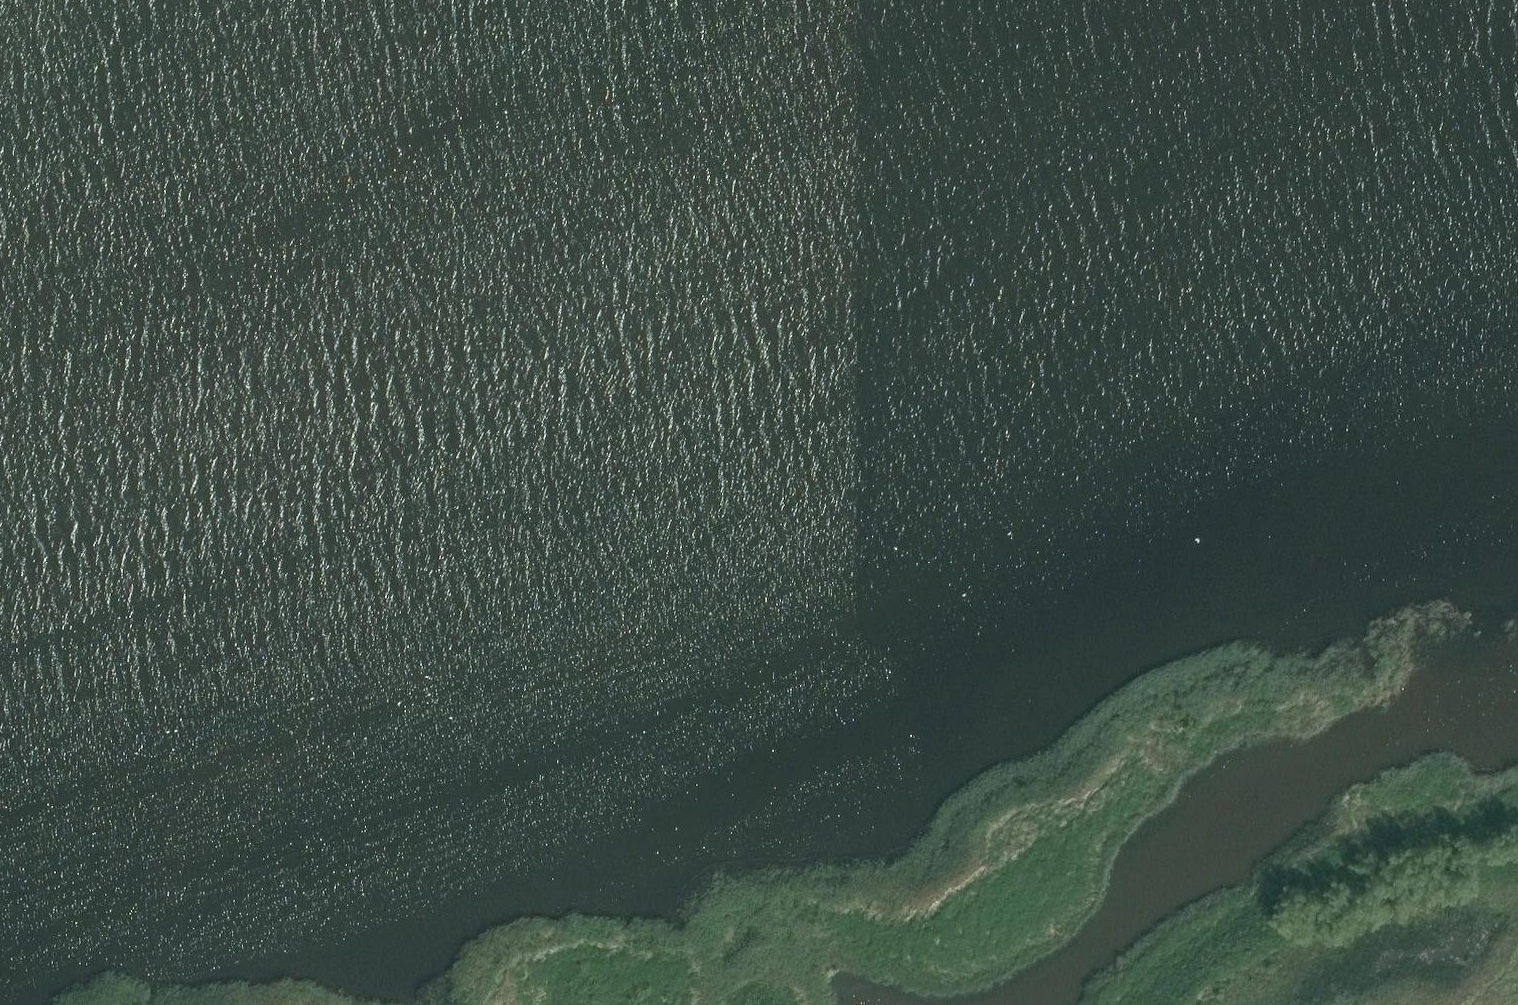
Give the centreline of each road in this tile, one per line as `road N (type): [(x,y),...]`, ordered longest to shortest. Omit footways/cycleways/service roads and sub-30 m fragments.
road 1 (track): [(1152,1004),(1272,927),(1517,830)]

